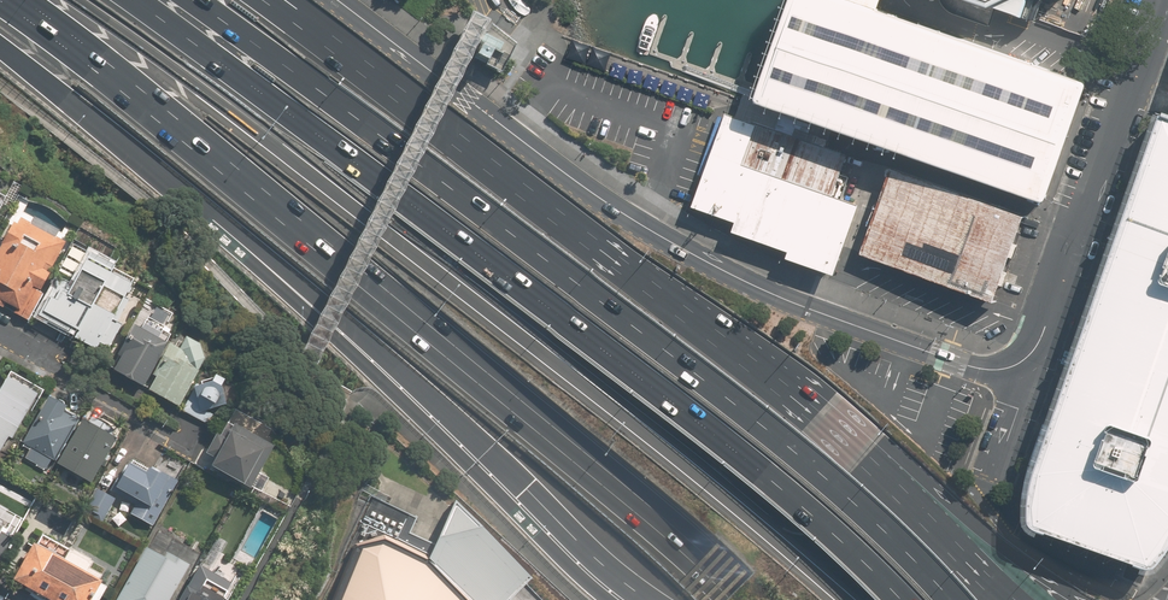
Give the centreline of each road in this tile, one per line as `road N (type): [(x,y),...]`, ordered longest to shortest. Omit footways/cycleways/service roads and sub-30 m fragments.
road 1 (motorway): [(850,599),(556,362),(81,0)]
road 2 (motorway): [(191,0),(761,426),(952,599)]
road 3 (motorway): [(138,0),(639,377),(826,528),(899,599)]
road 4 (motorway): [(743,599),(462,351),(22,0)]
road 5 (motorway): [(650,599),(213,220),(0,47)]
road 6 (motorway): [(266,0),(747,363),(919,518)]
road 7 (residential): [(338,0),(630,215),(755,286),(966,364),(1015,365)]
road 8 (residential): [(1015,365),(1045,327),(1163,0)]
road 9 (motorway): [(919,518),(1009,556),(1078,599)]
road 10 (residential): [(1015,365),(1020,400),(988,482)]

